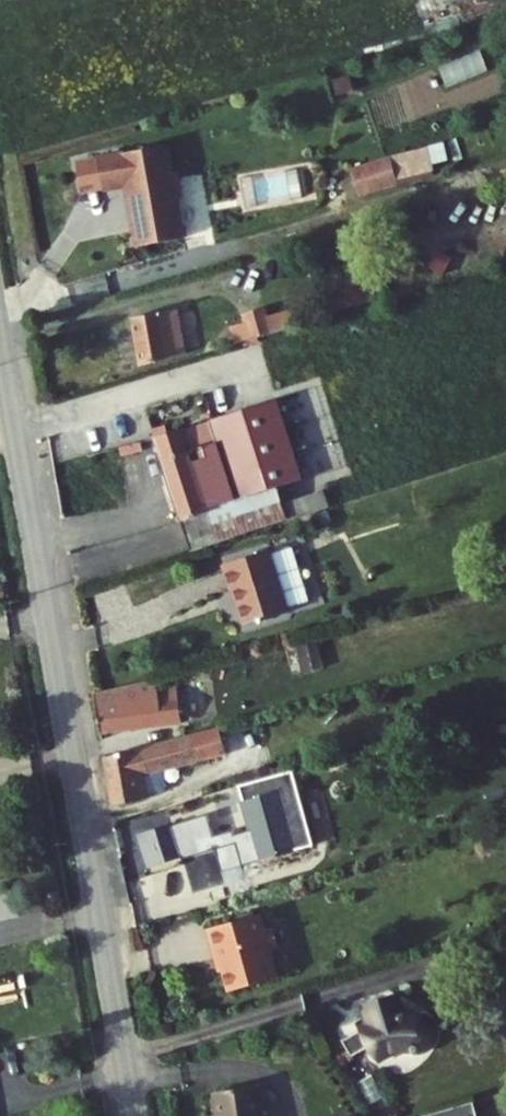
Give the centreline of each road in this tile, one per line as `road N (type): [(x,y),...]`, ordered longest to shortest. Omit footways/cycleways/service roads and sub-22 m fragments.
road 1 (tertiary): [(0,335),(136,1115)]

